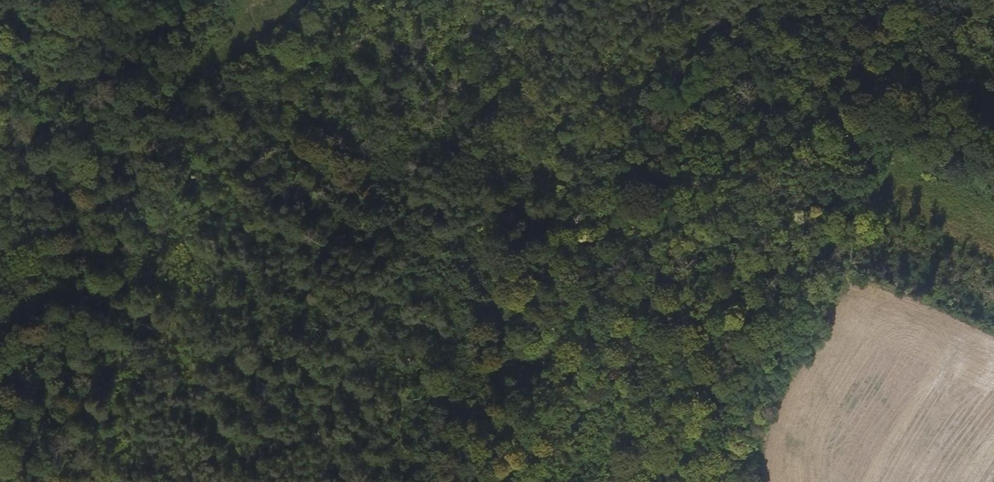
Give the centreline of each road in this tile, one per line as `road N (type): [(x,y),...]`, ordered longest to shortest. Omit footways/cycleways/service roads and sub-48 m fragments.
road 1 (track): [(181,76),(496,314),(675,97),(793,0)]

